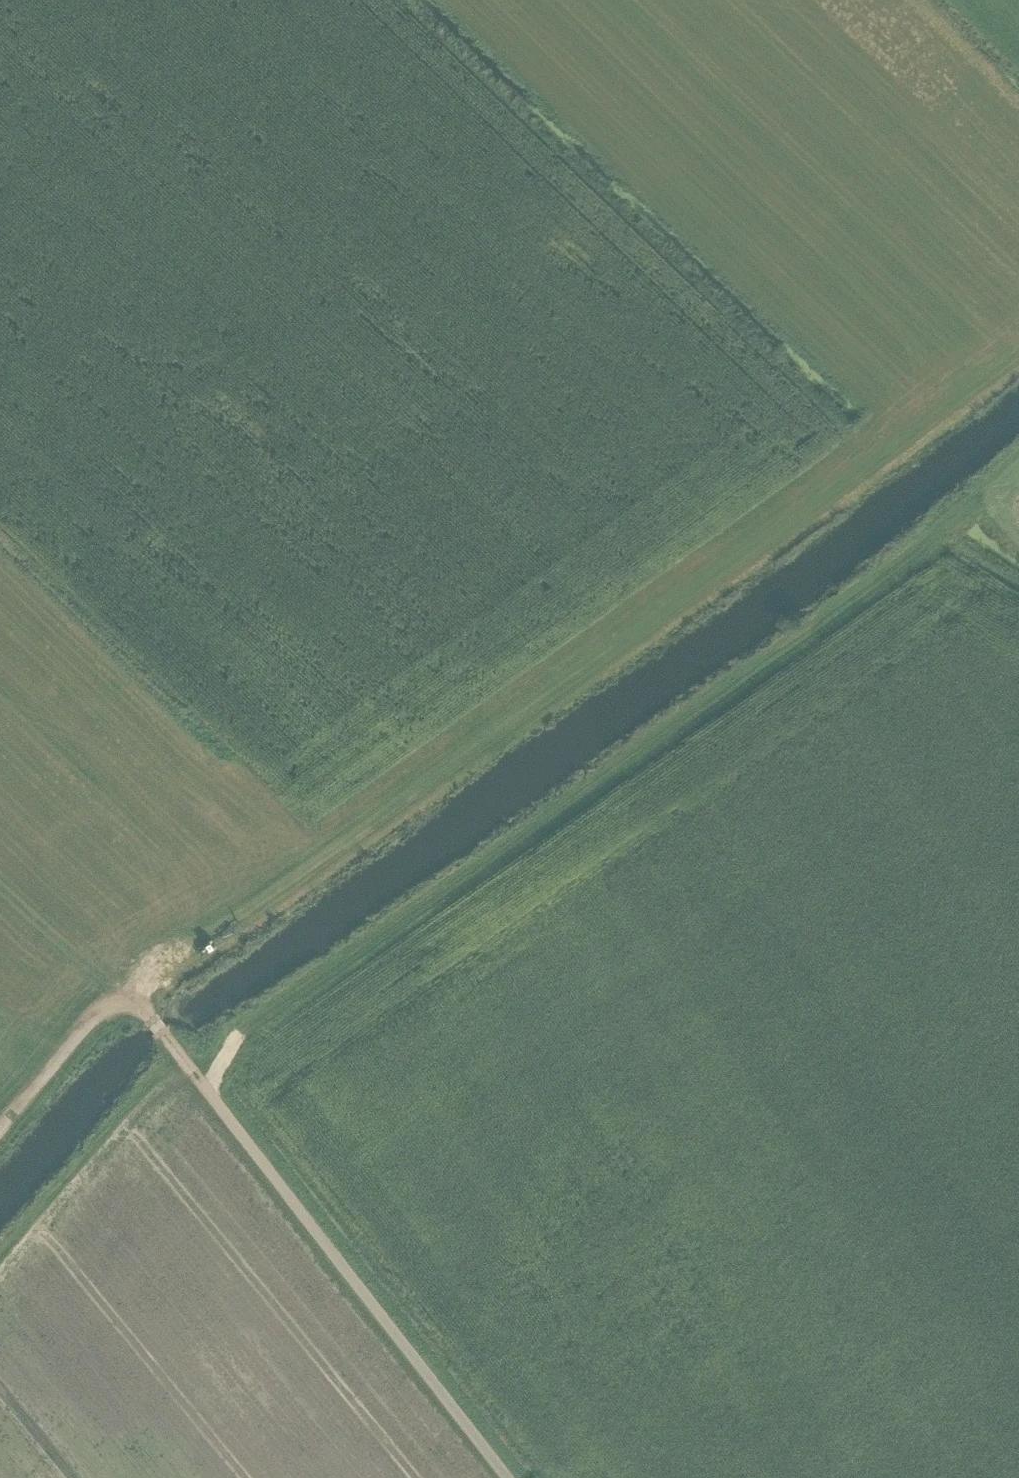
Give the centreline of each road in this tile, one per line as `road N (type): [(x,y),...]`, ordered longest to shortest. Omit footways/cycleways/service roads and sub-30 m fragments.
road 1 (unclassified): [(494,1477),(131,1000),(113,1012),(0,1147)]

